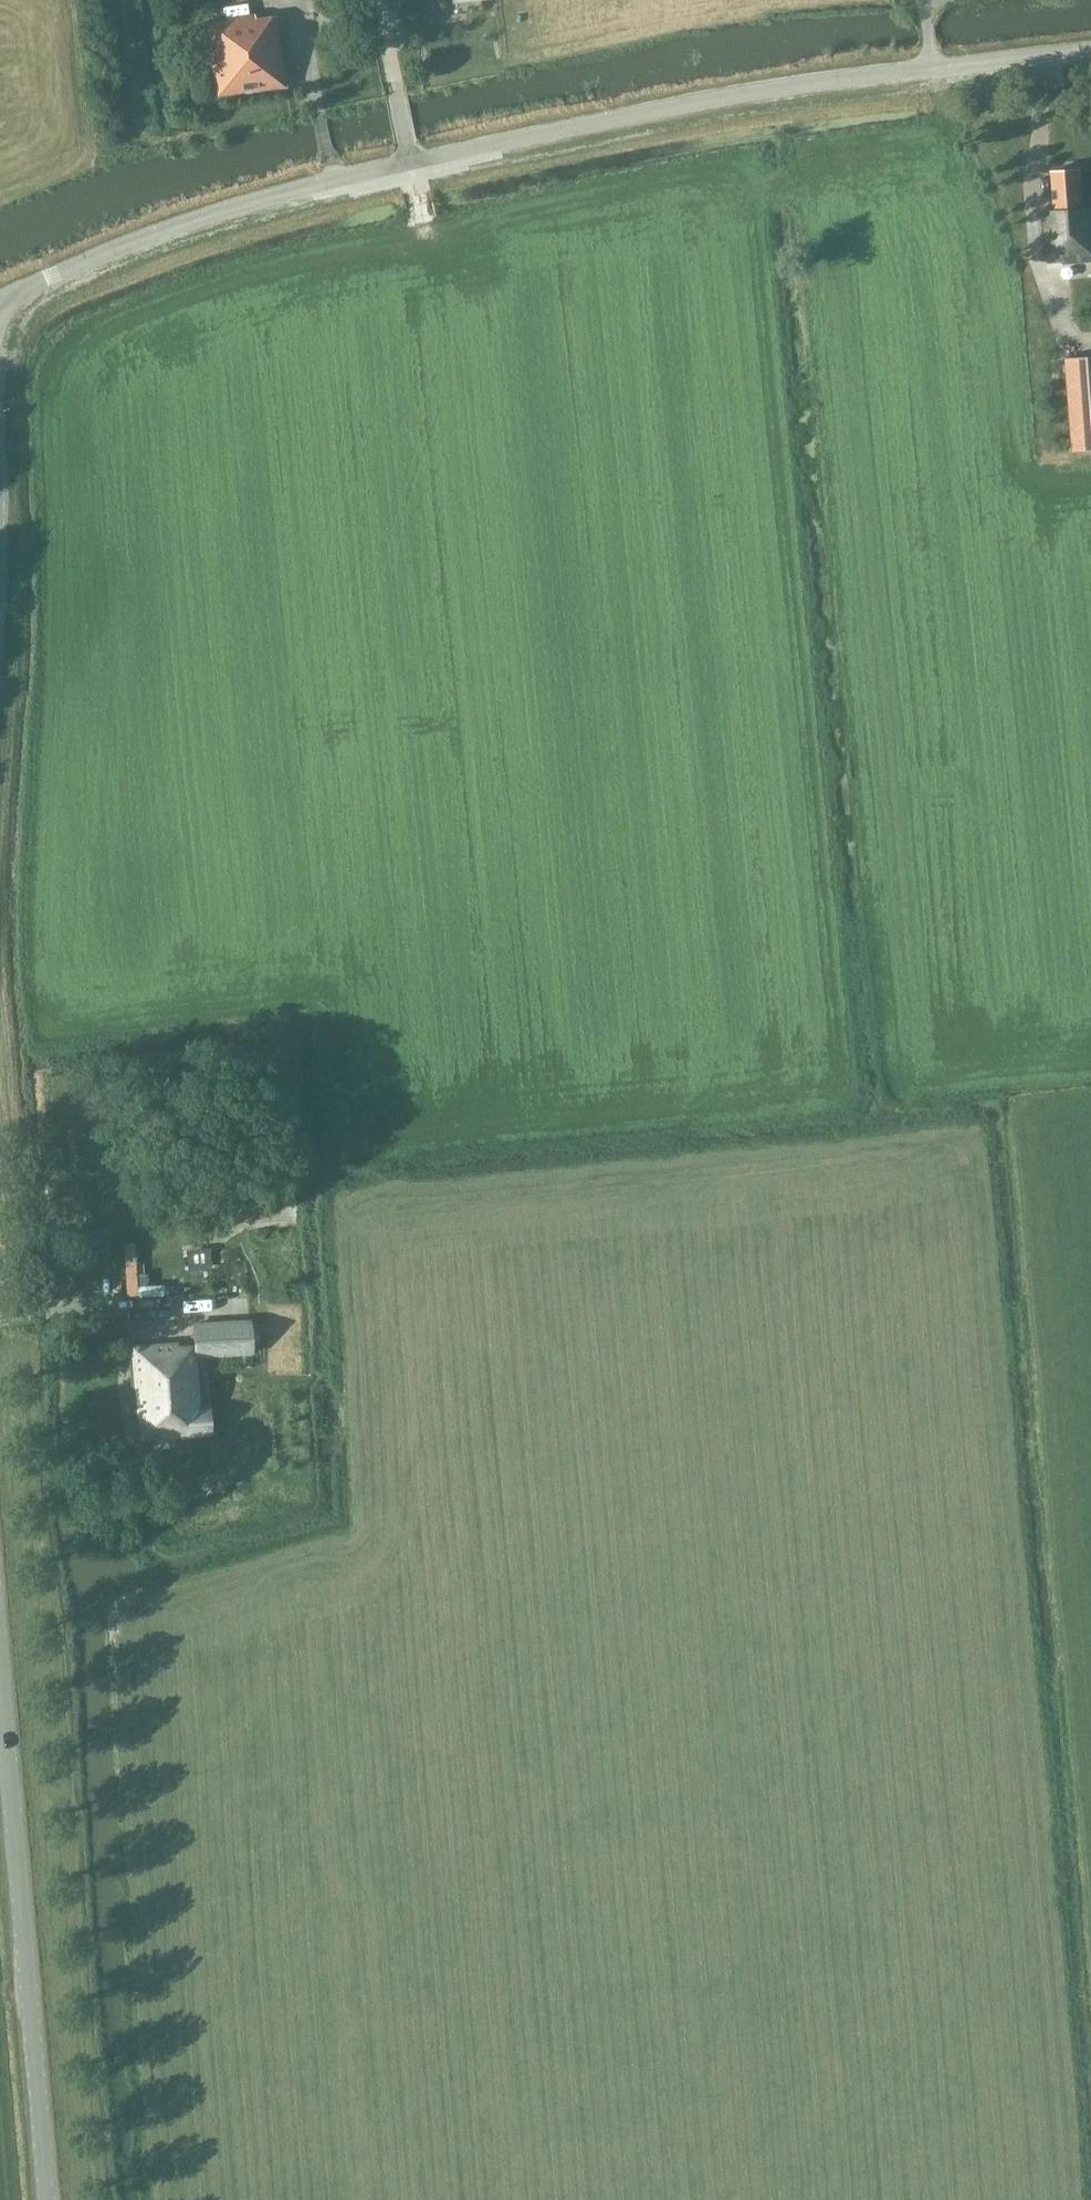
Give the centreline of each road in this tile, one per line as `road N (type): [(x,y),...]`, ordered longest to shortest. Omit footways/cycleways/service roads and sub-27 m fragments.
road 1 (unclassified): [(0,313),(182,231),(674,109),(1090,54)]
road 2 (unclassified): [(48,2199),(0,1681)]

